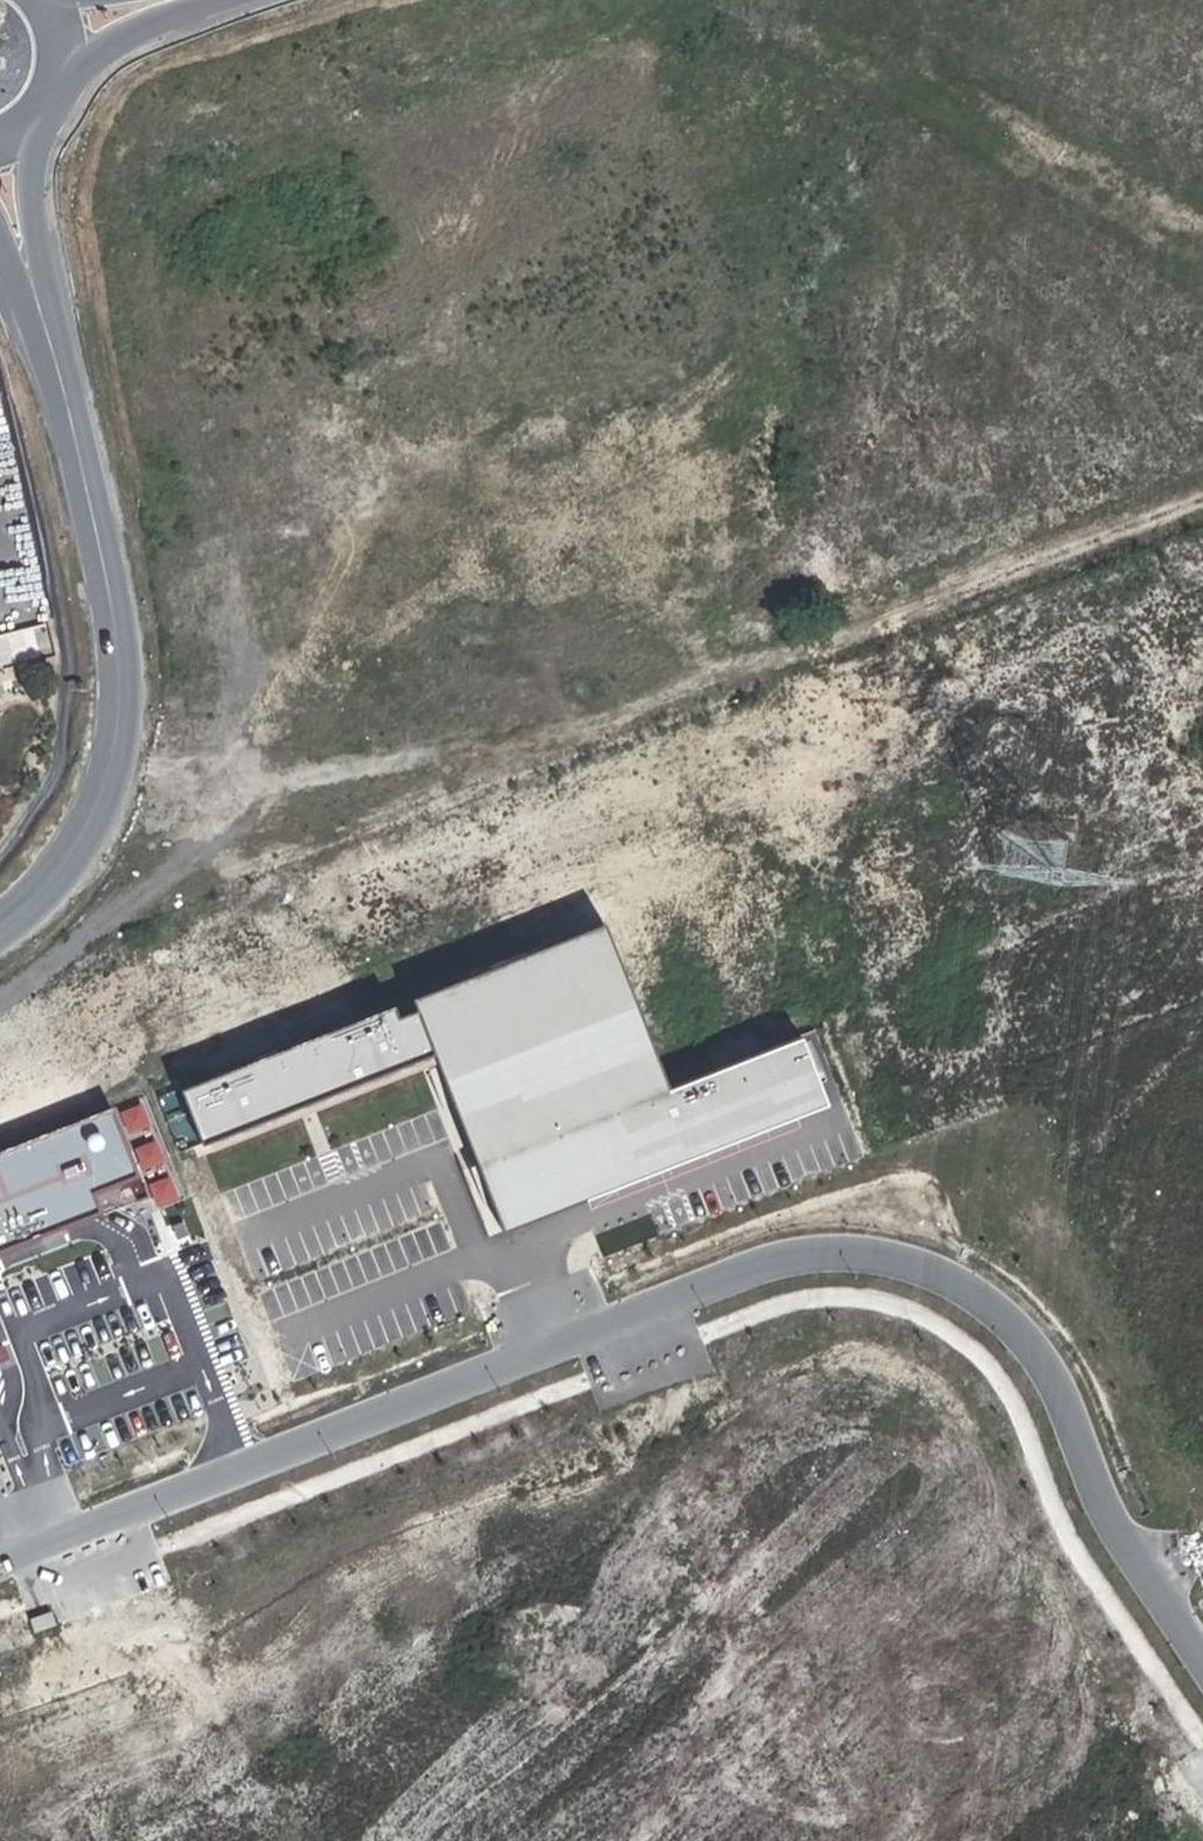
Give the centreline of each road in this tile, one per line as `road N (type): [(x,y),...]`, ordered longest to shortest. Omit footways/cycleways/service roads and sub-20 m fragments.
road 1 (unclassified): [(1202,1655),(1104,1504),(1062,1386),(1024,1329),(972,1289),(923,1264),(862,1249),(808,1247),(761,1259),(0,1562)]
road 2 (unclassified): [(26,273),(95,513),(119,640),(118,712),(106,775),(79,840),(39,895),(0,925)]
road 3 (primary): [(62,73),(212,0)]
road 4 (unclassified): [(26,273),(36,121)]

